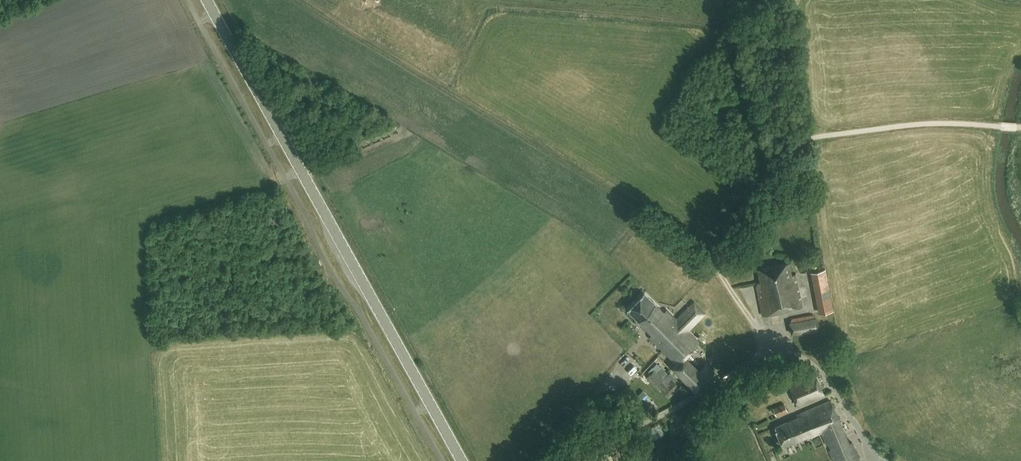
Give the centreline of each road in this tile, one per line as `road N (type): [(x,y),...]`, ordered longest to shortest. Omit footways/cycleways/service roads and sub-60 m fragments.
road 1 (track): [(292,0),(720,257),(768,174),(801,141),(928,123),(1020,128)]
road 2 (secondary): [(464,460),(209,0)]
road 3 (unclassified): [(585,460),(767,350)]

